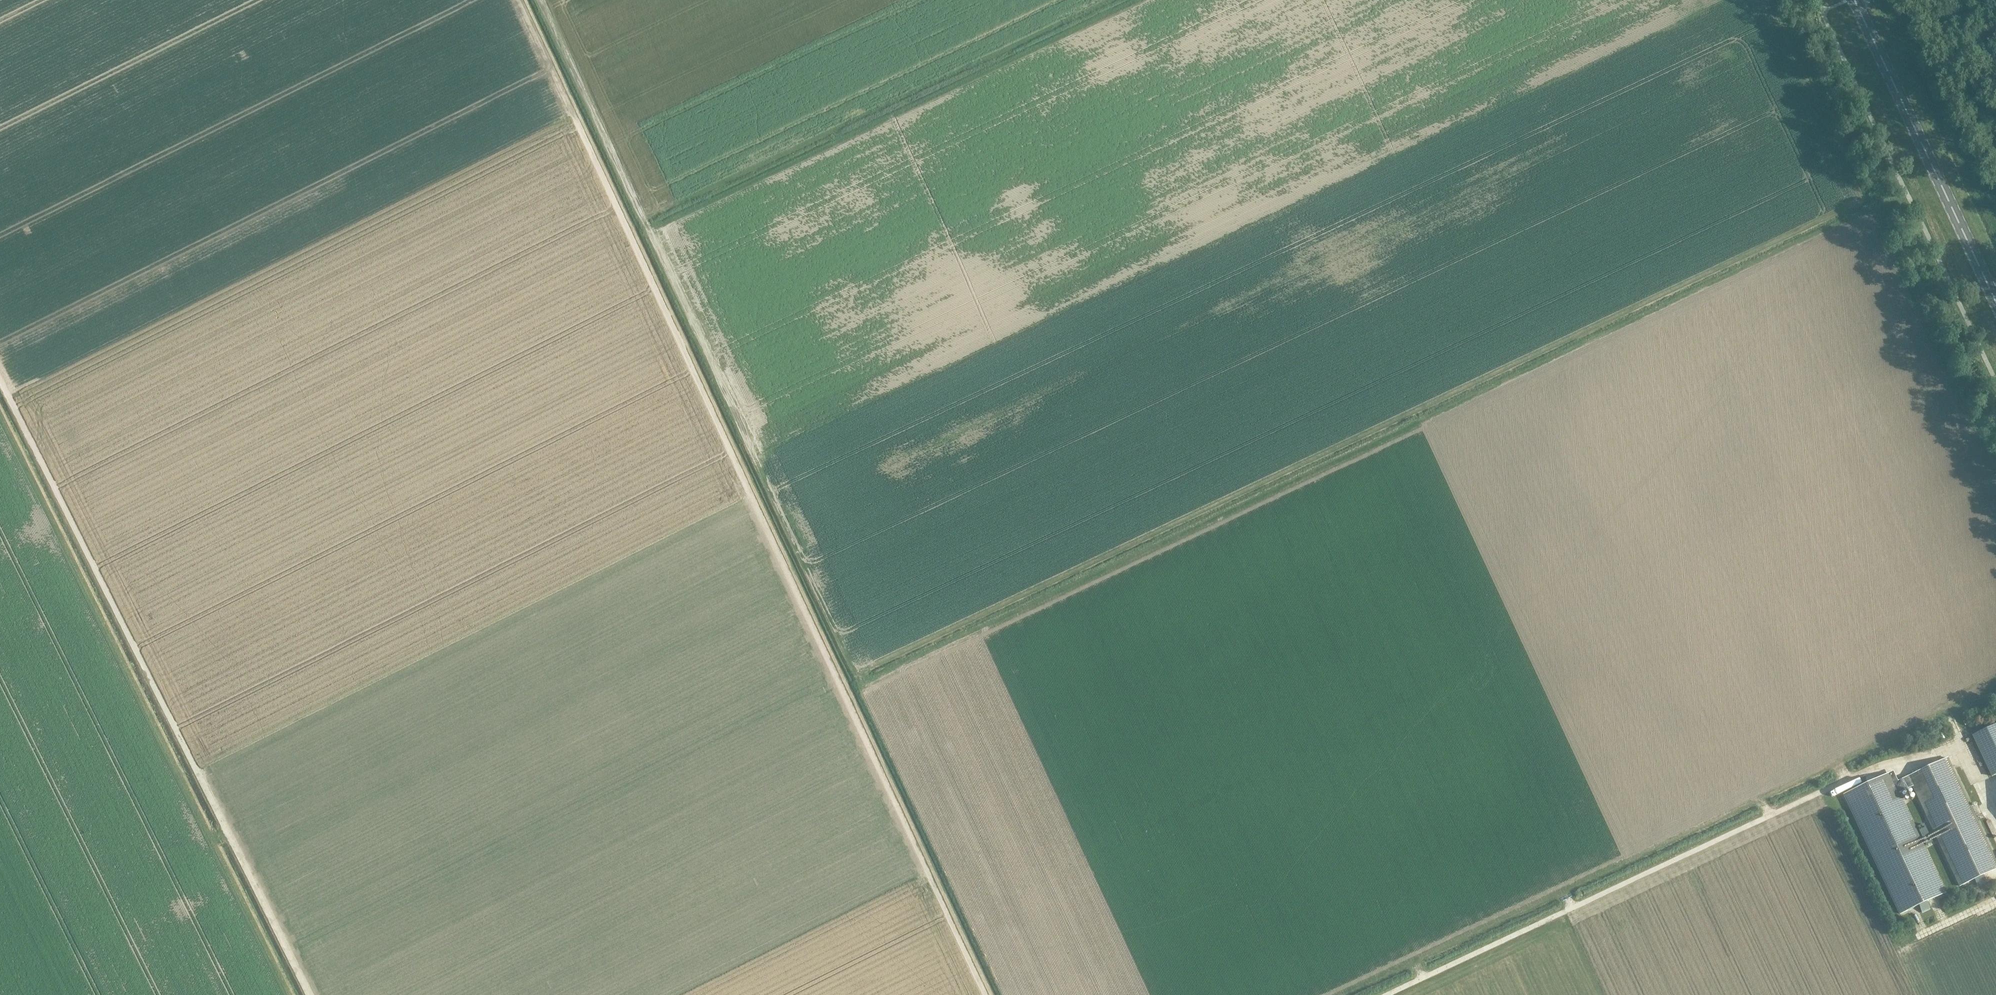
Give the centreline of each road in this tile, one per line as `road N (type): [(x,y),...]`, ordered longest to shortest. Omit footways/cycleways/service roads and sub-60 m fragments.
road 1 (secondary): [(1995,311),(1851,0)]

